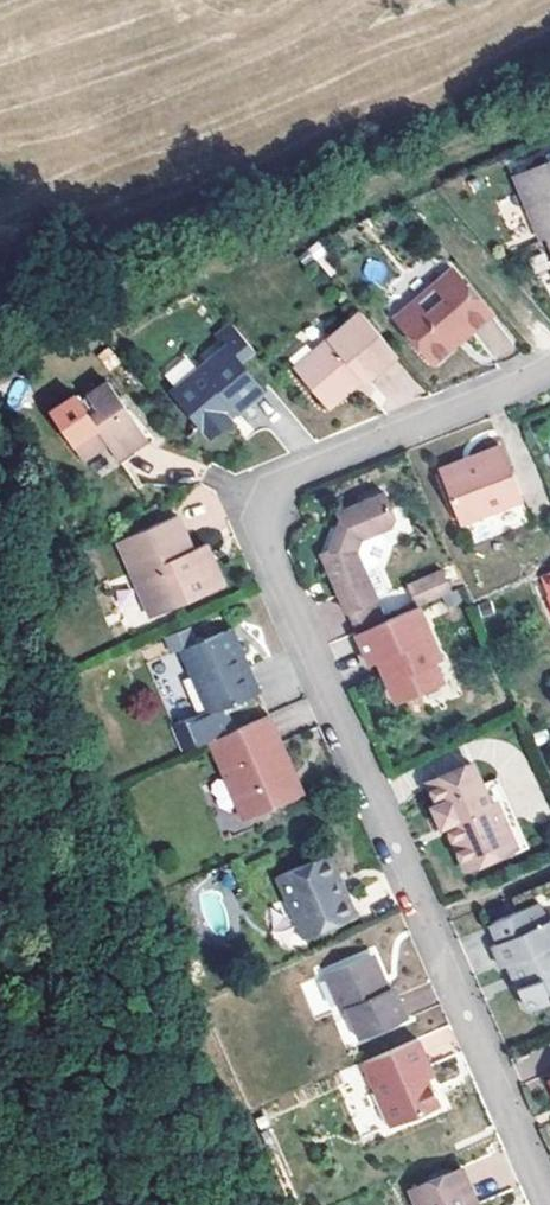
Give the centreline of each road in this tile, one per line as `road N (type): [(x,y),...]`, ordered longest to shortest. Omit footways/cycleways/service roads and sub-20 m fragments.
road 1 (residential): [(549,371),(298,476),(274,504),(270,525),(273,549),(547,1204)]

